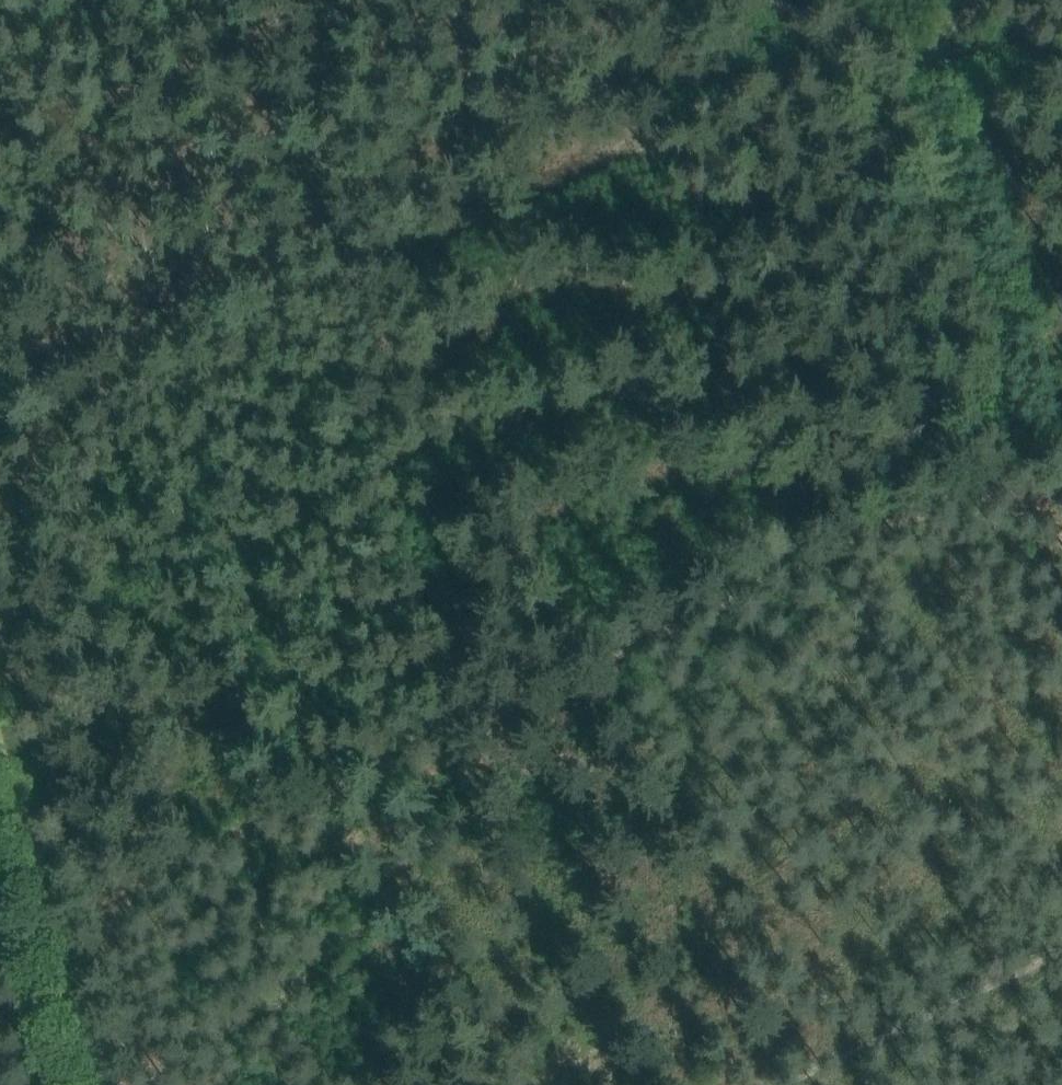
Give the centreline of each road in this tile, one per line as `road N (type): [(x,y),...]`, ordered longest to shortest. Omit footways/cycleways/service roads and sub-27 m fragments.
road 1 (track): [(967,0),(945,49),(917,63),(882,55),(776,0)]
road 2 (track): [(61,903),(0,743)]

